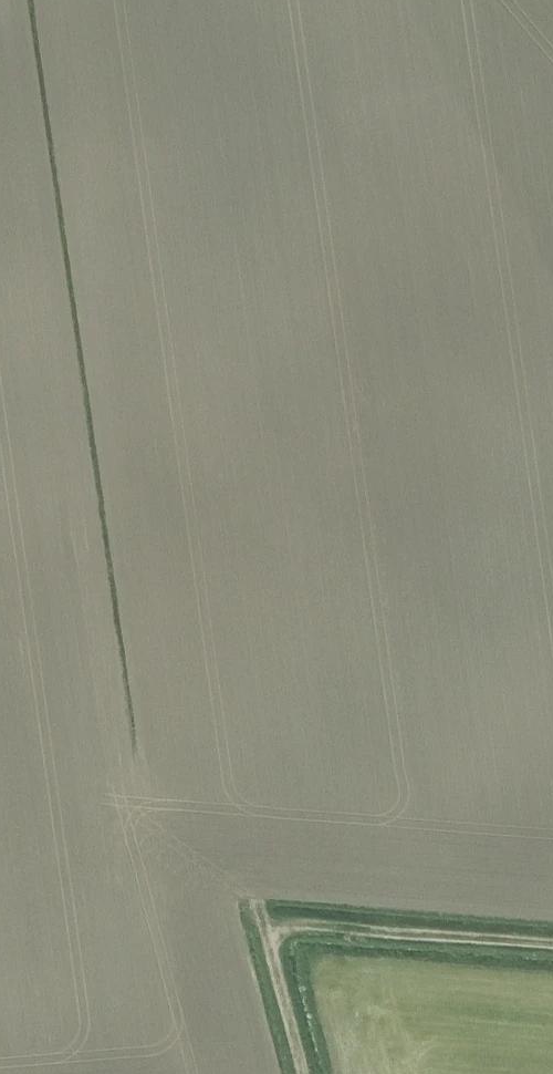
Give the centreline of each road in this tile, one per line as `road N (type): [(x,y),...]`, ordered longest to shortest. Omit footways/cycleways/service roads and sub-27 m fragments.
road 1 (track): [(552,948),(274,930),(266,952),(297,1073)]

